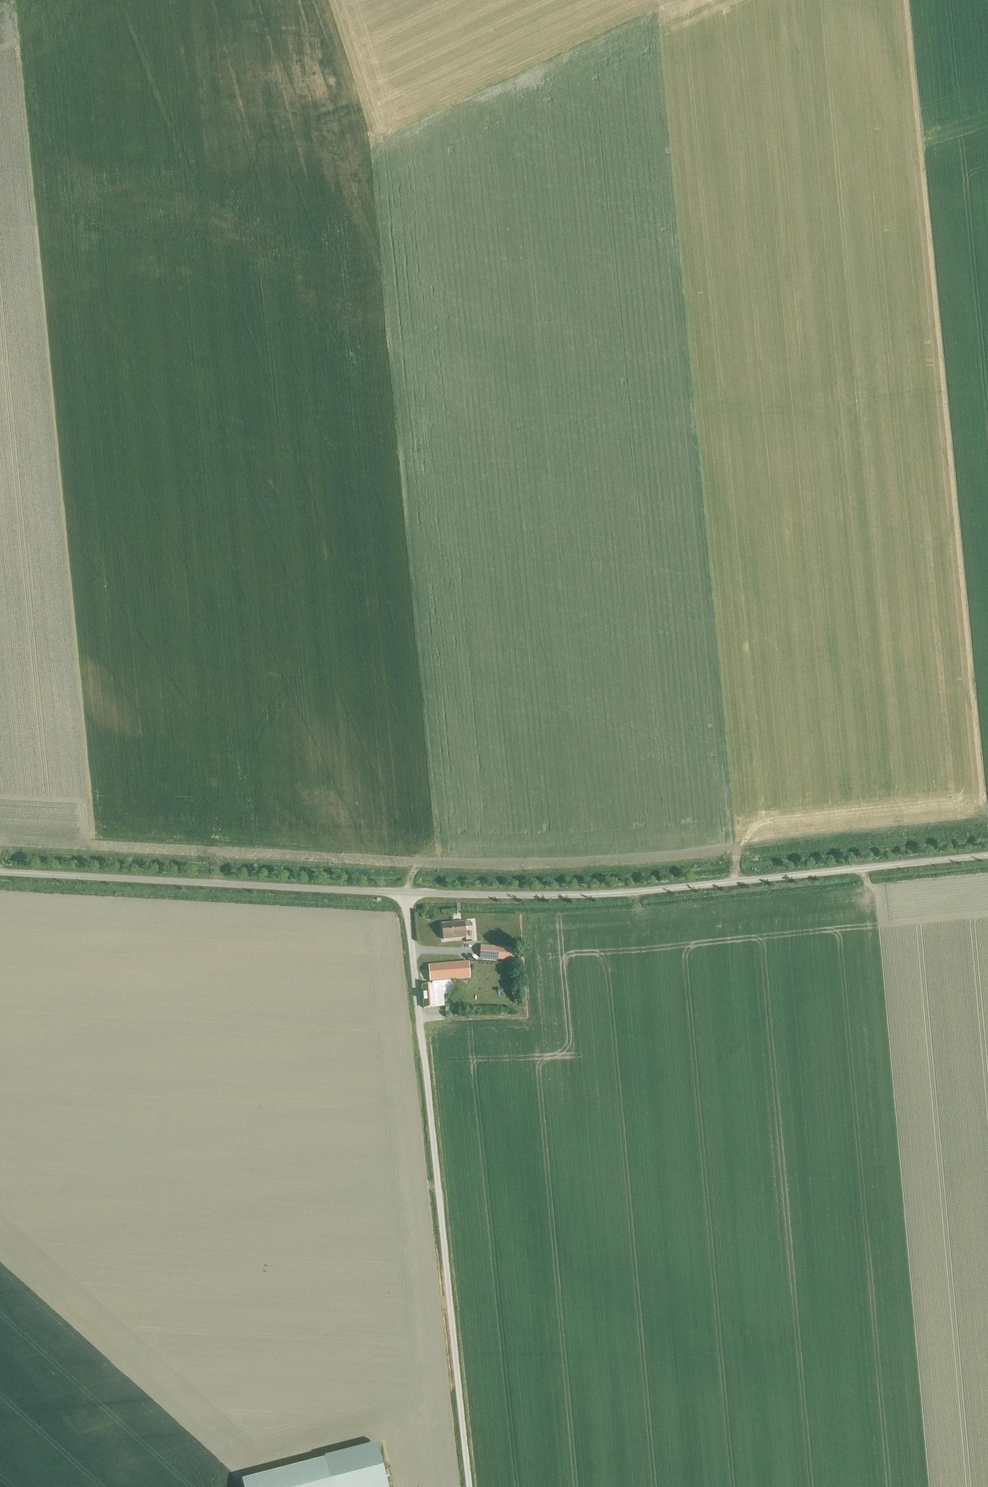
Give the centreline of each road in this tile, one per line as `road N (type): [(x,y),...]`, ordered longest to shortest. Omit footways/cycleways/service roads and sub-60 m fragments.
road 1 (unclassified): [(469,1486),(408,893)]
road 2 (unclassified): [(987,855),(600,895),(408,893)]
road 3 (unclassified): [(408,893),(0,872)]

